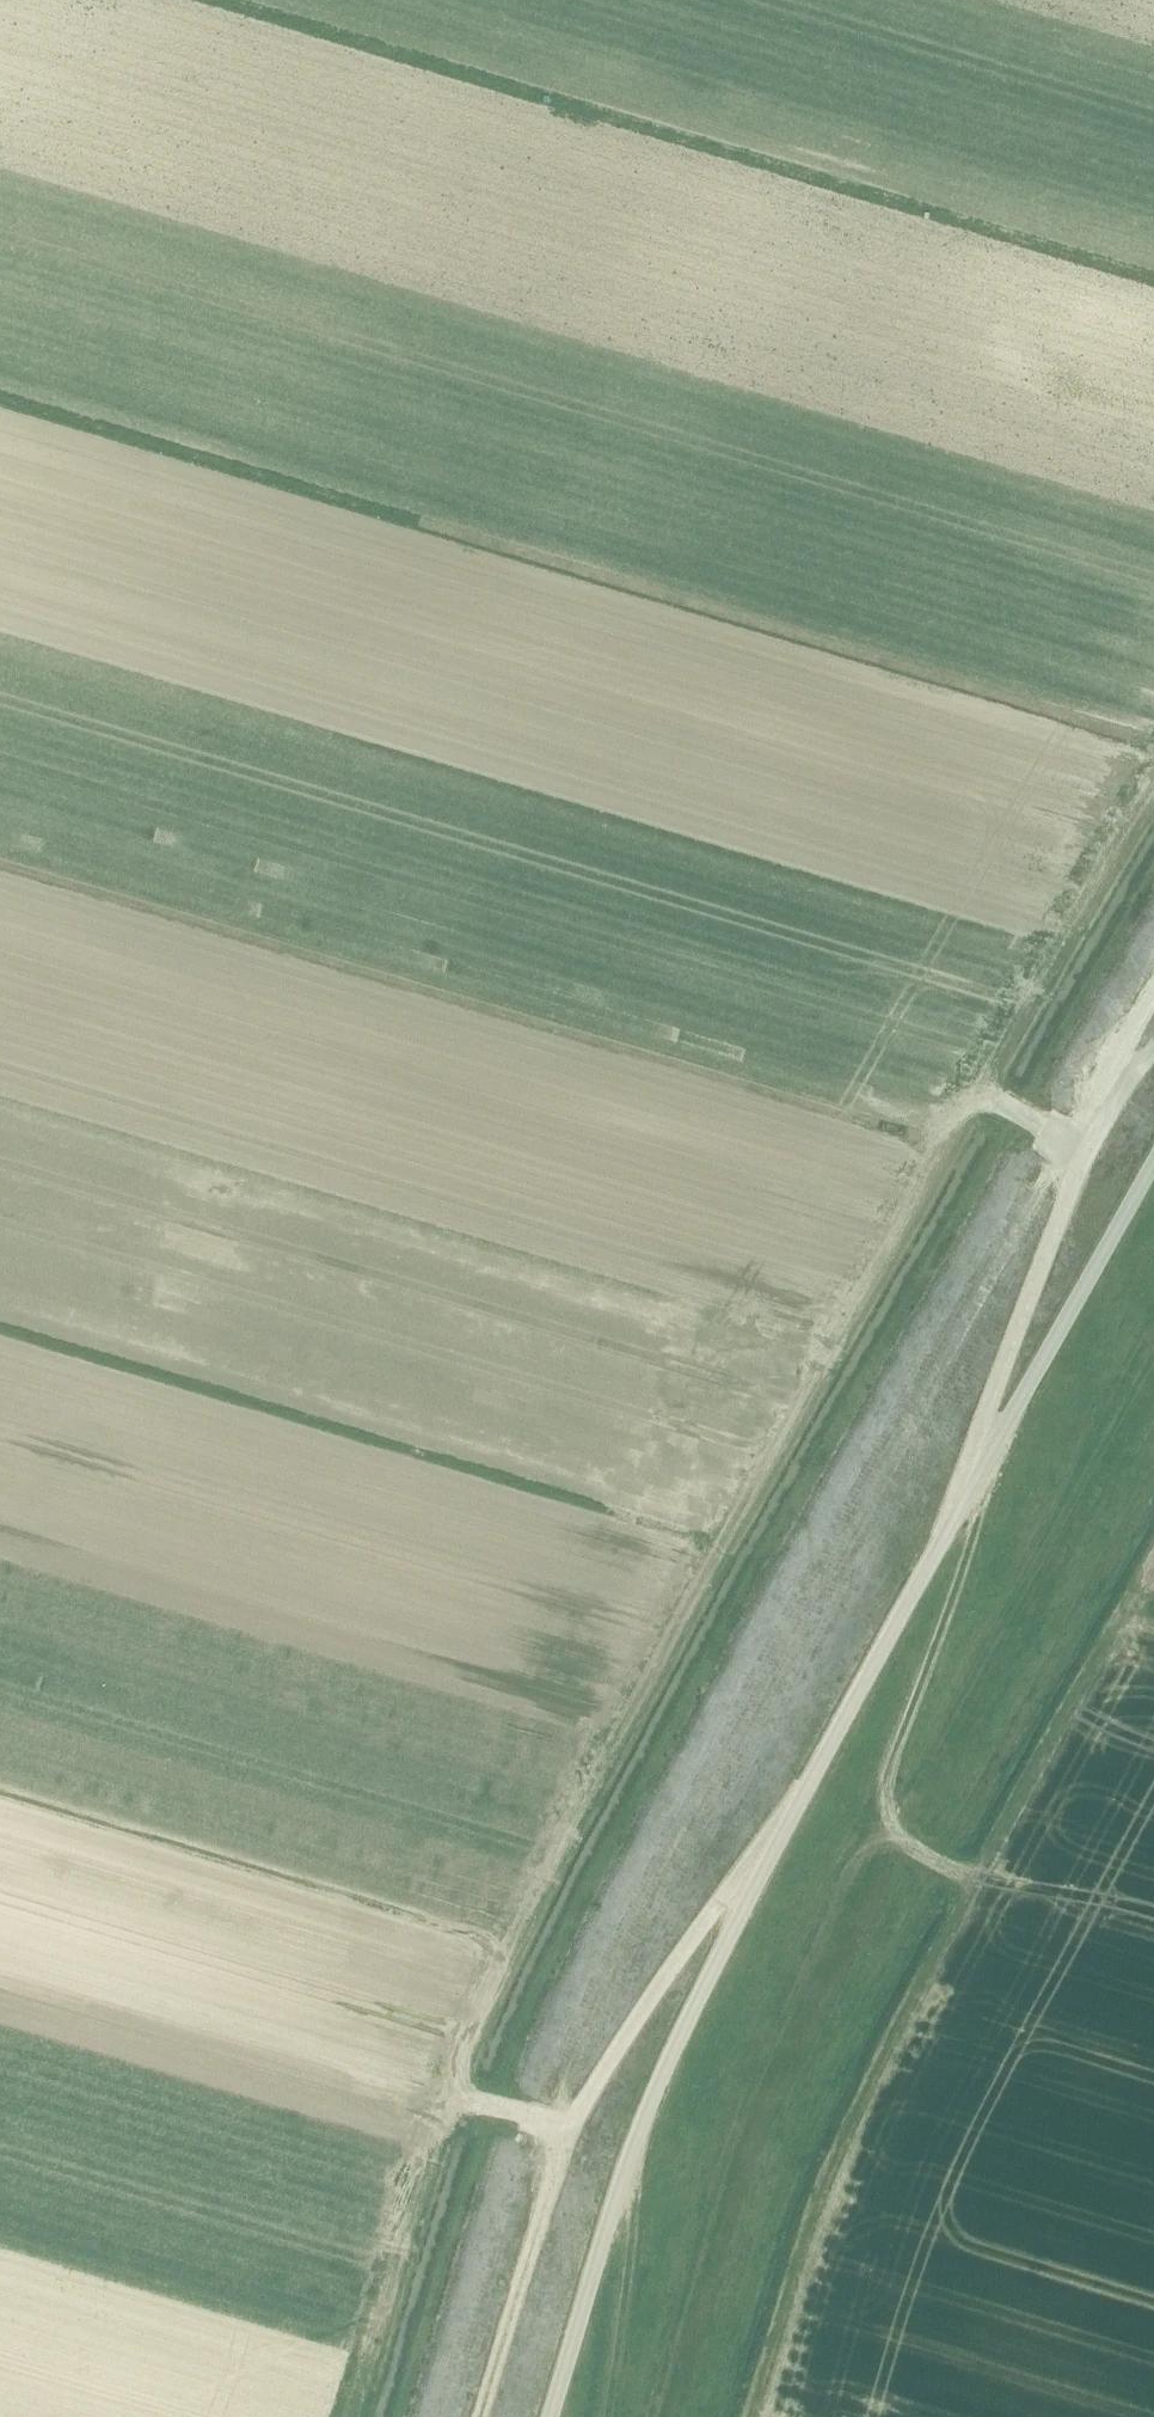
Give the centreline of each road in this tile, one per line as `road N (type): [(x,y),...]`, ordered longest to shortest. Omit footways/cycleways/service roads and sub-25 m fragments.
road 1 (tertiary): [(549,2416),(623,2171),(698,1997),(832,1736),(1153,1165)]
road 2 (track): [(1083,1152),(994,1392),(985,1459)]
road 3 (track): [(1153,1047),(1083,1152),(975,1095)]

